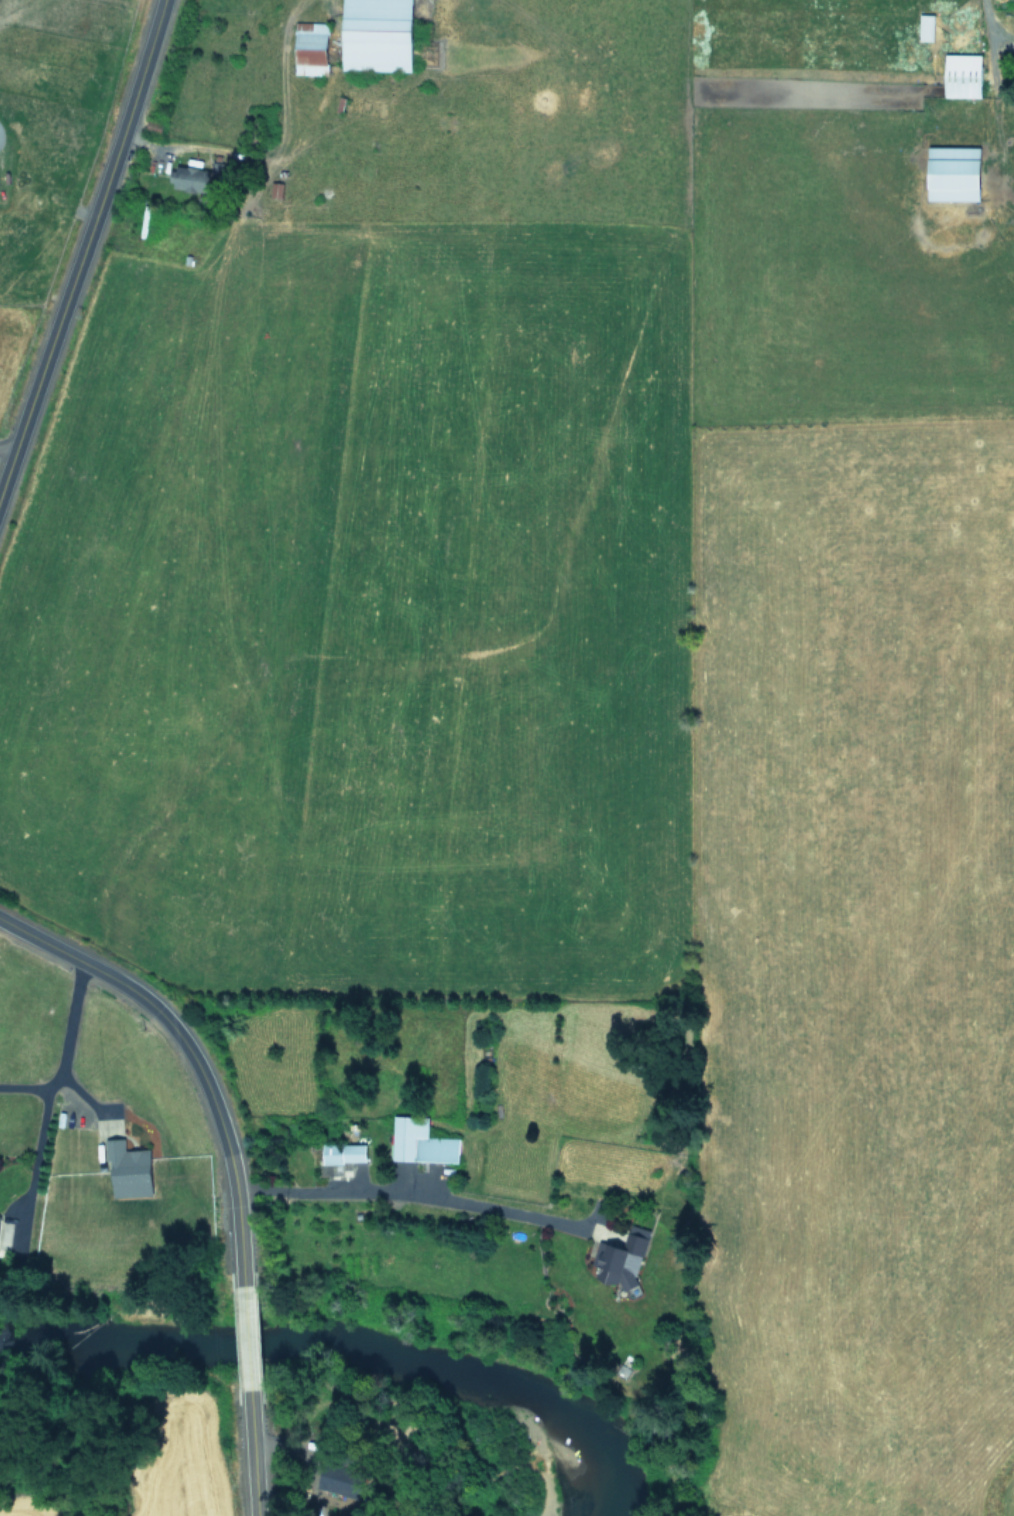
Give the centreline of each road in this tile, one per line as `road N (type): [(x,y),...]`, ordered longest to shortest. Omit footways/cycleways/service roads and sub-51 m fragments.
road 1 (tertiary): [(0,451),(145,0)]
road 2 (tertiary): [(237,1283),(216,1131),(166,1024),(125,989),(0,921)]

